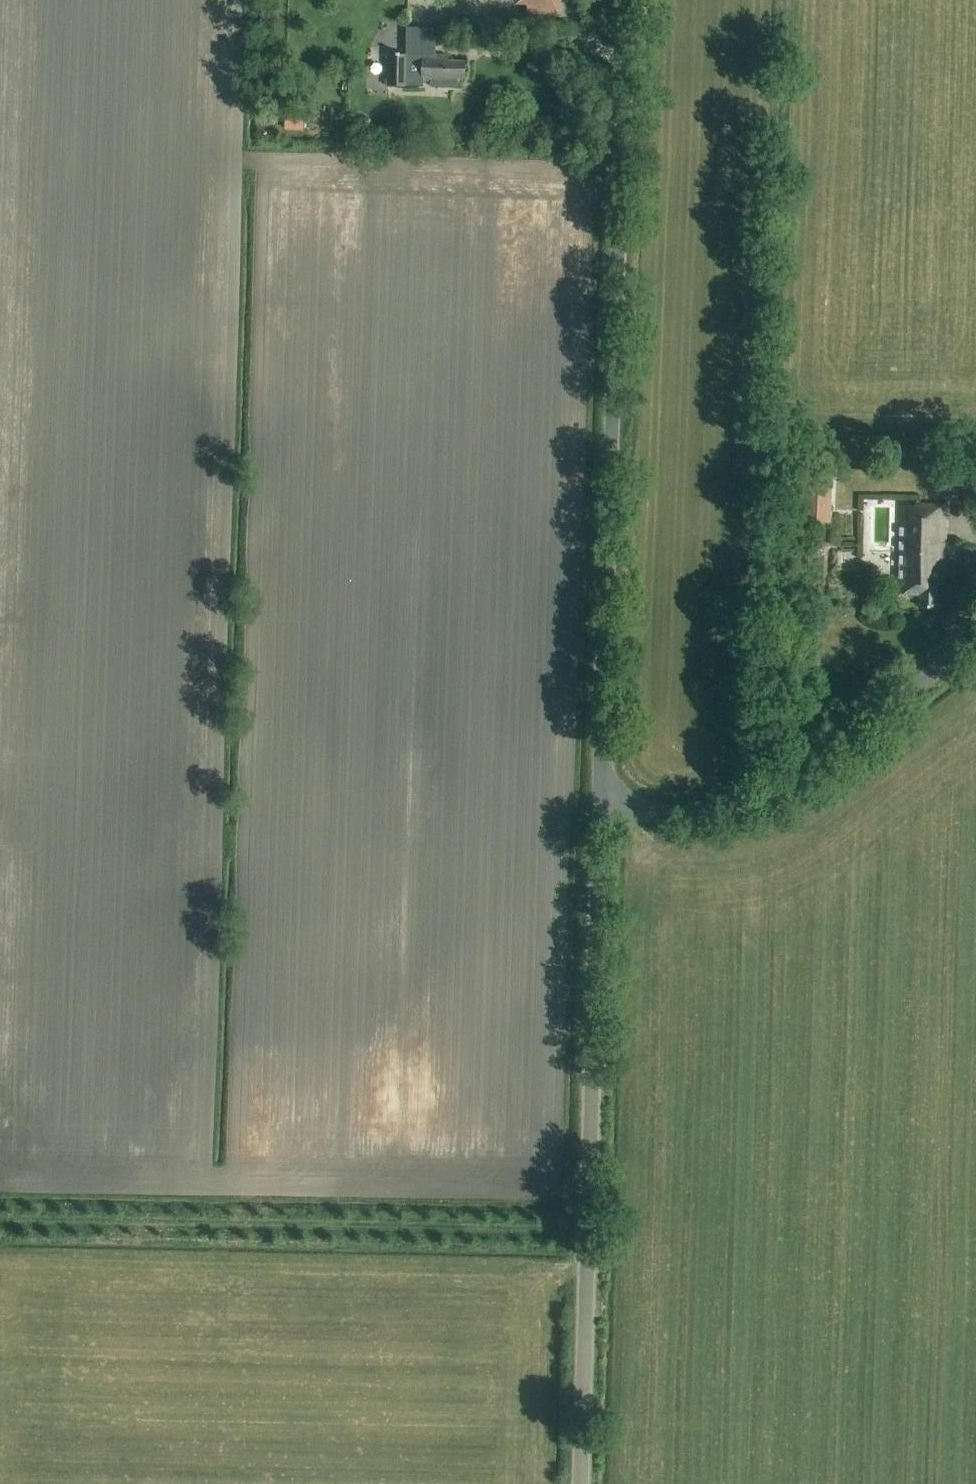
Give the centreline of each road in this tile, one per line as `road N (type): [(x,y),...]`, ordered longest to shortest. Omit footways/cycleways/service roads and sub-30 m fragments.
road 1 (unclassified): [(596,791),(622,0)]
road 2 (unclassified): [(583,1483),(596,791)]
road 3 (unclassified): [(596,791),(660,830),(752,815),(853,748),(975,648)]

